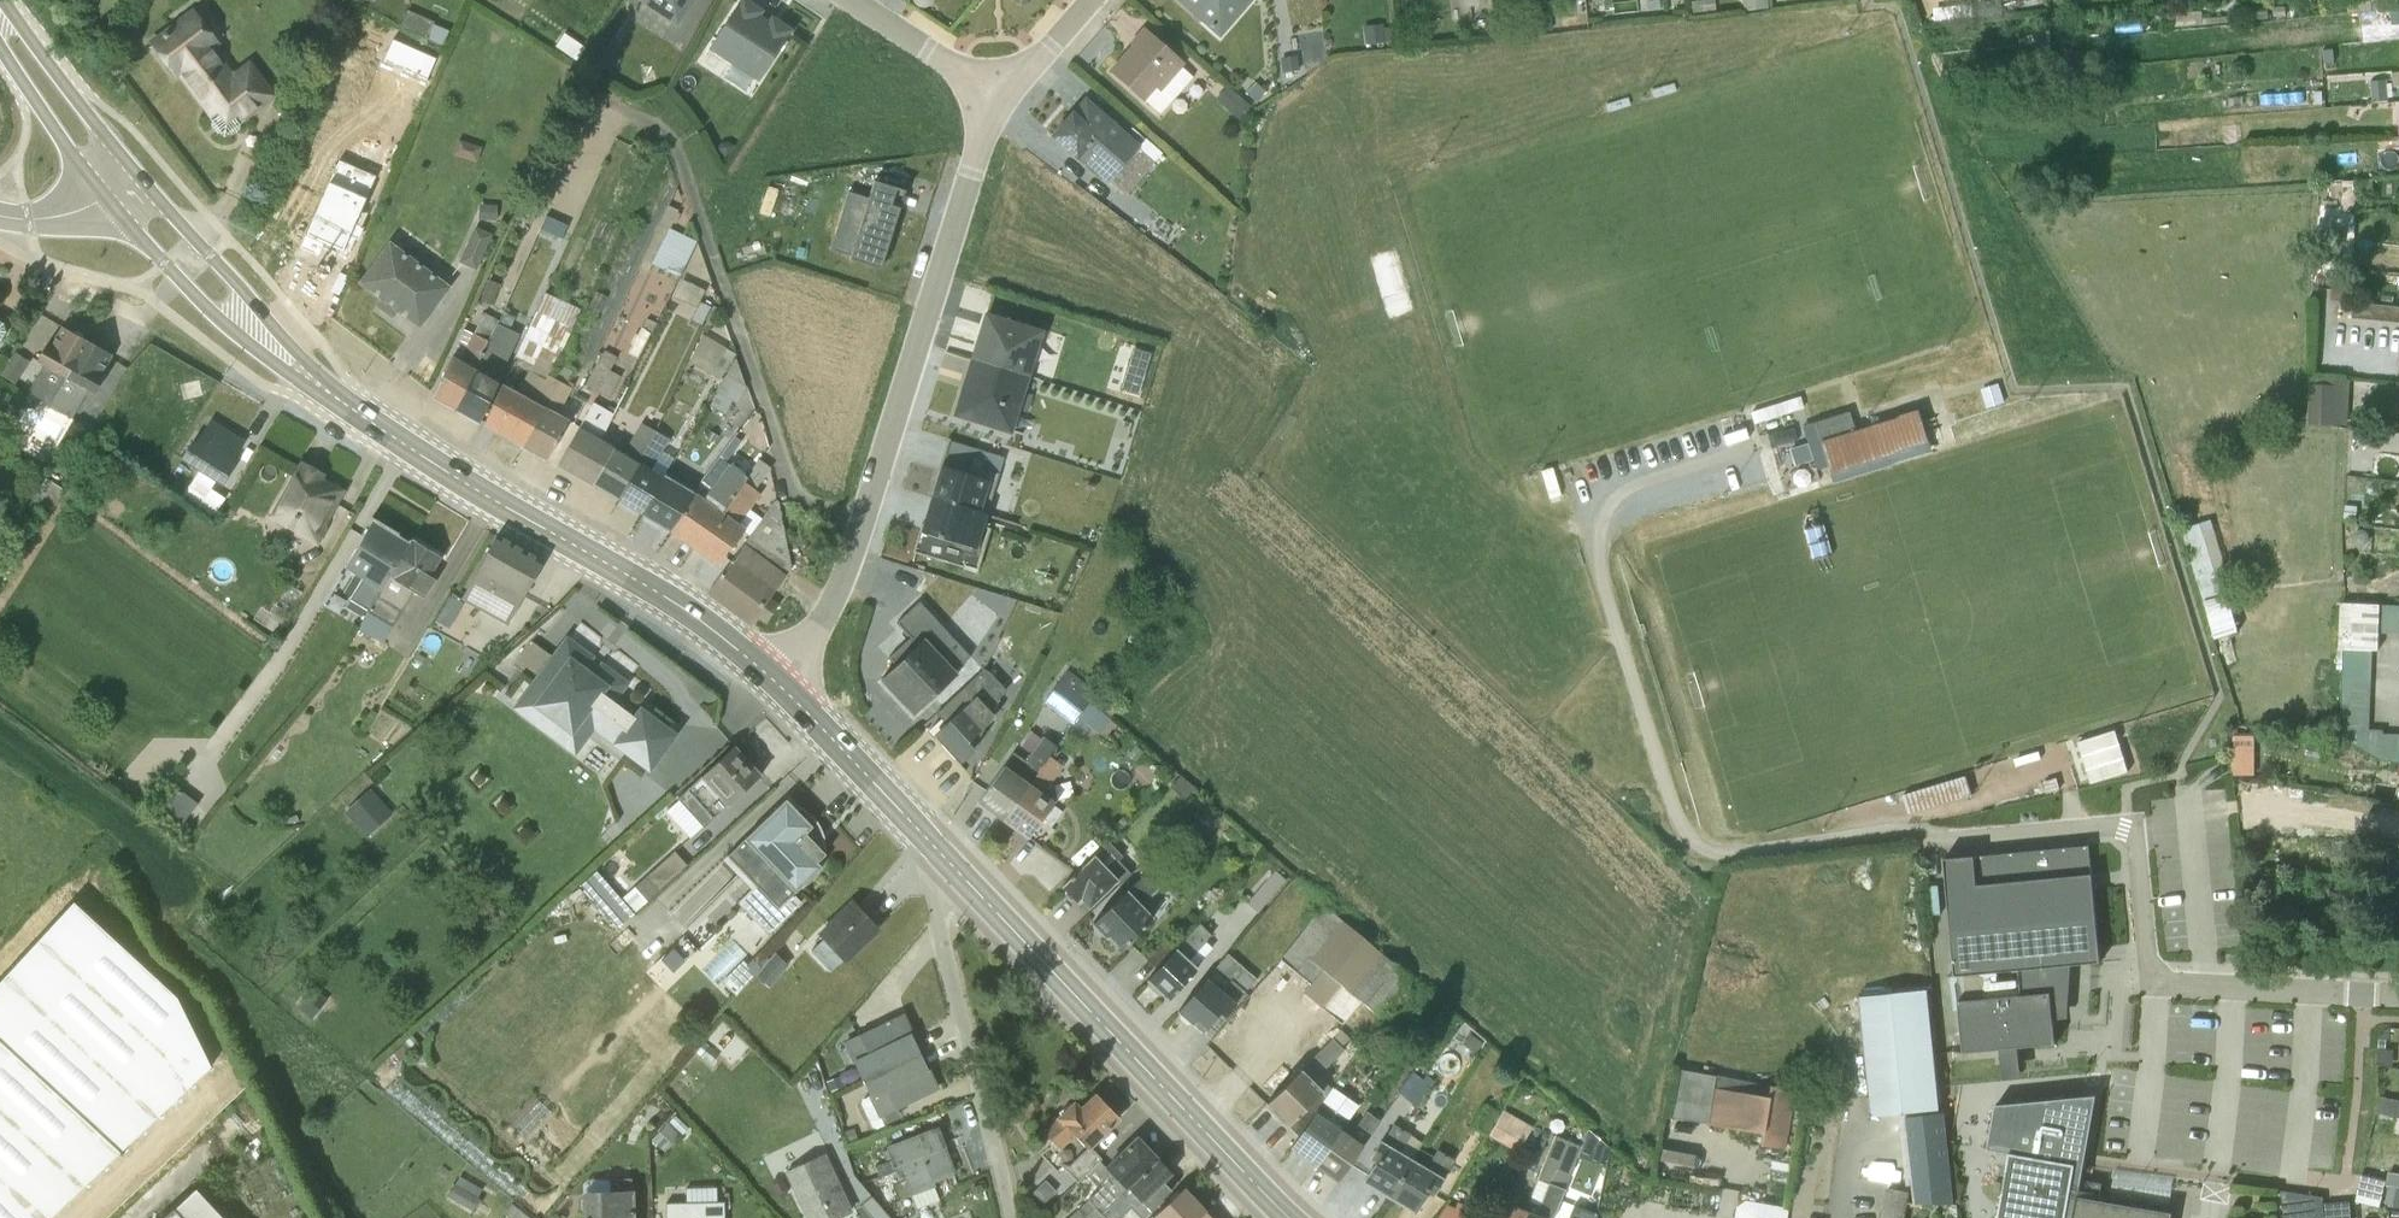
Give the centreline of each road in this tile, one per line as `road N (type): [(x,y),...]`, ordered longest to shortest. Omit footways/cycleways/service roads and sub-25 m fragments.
road 1 (residential): [(777,684),(817,634),(997,97)]
road 2 (residential): [(2398,997),(2152,985),(2133,828),(1954,838),(1940,830)]
road 3 (secondary): [(777,684),(699,620),(339,400)]
road 4 (secondary): [(1287,1217),(941,855)]
road 5 (residential): [(941,855),(935,912),(1012,1217)]
road 6 (secondary): [(102,199),(217,319),(279,370),(339,400)]
road 7 (secondary): [(339,400),(134,173)]
road 8 (secondary): [(941,855),(777,684)]
road 9 (secondary): [(134,173),(0,1)]
road 10 (secondary): [(0,51),(102,199)]
road 11 (residential): [(997,97),(849,0)]
road 12 (residential): [(997,97),(1084,0)]

